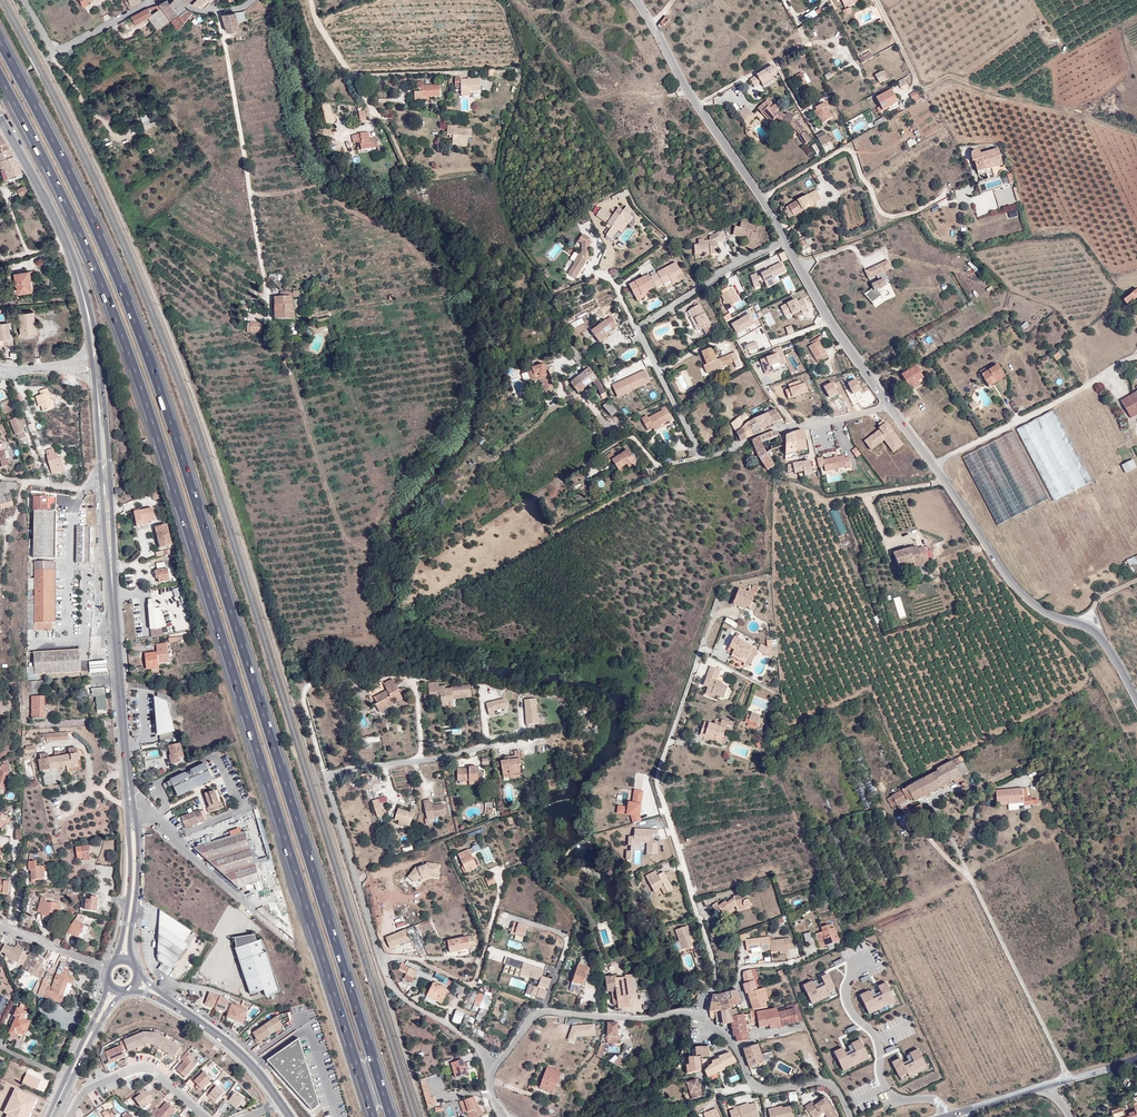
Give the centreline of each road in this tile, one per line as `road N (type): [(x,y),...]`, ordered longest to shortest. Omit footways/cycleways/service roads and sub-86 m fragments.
road 1 (motorway): [(391,1116),(136,322),(0,42)]
road 2 (motorway): [(0,76),(92,262),(149,406),(374,1116)]
road 3 (residential): [(888,404),(779,427),(699,457),(638,329),(785,241)]
road 4 (residential): [(708,992),(715,965),(658,781),(702,649)]
road 5 (tertiary): [(948,482),(1018,586),(1046,612),(1097,634),(1136,702)]
road 6 (tertiary): [(636,0),(785,241)]
road 7 (residential): [(702,1018),(540,1015),(493,1067)]
road 8 (residential): [(934,465),(1136,358)]
road 9 (residential): [(383,958),(418,959),(476,986),(502,879)]
road 10 (residential): [(851,1116),(823,1081),(759,1089),(739,1053),(702,1018)]
road 11 (tertiary): [(1136,1060),(944,1116)]
road 12 (tertiary): [(785,241),(888,404)]
road 13 (primary): [(131,962),(138,858),(127,771)]
road 14 (residential): [(383,958),(326,775)]
road 15 (primary): [(127,771),(129,890),(116,960)]
road 16 (primary): [(113,596),(127,771)]
road 17 (primary): [(0,119),(77,274)]
road 18 (residential): [(205,1116),(141,1067),(84,1092),(72,1116)]
road 19 (residential): [(326,775),(304,685),(375,675)]
road 20 (residential): [(493,1067),(469,1037),(401,995),(383,958)]
road 21 (residential): [(708,992),(740,988),(740,968),(792,964),(812,952)]
road 22 (residential): [(948,482),(826,501)]

